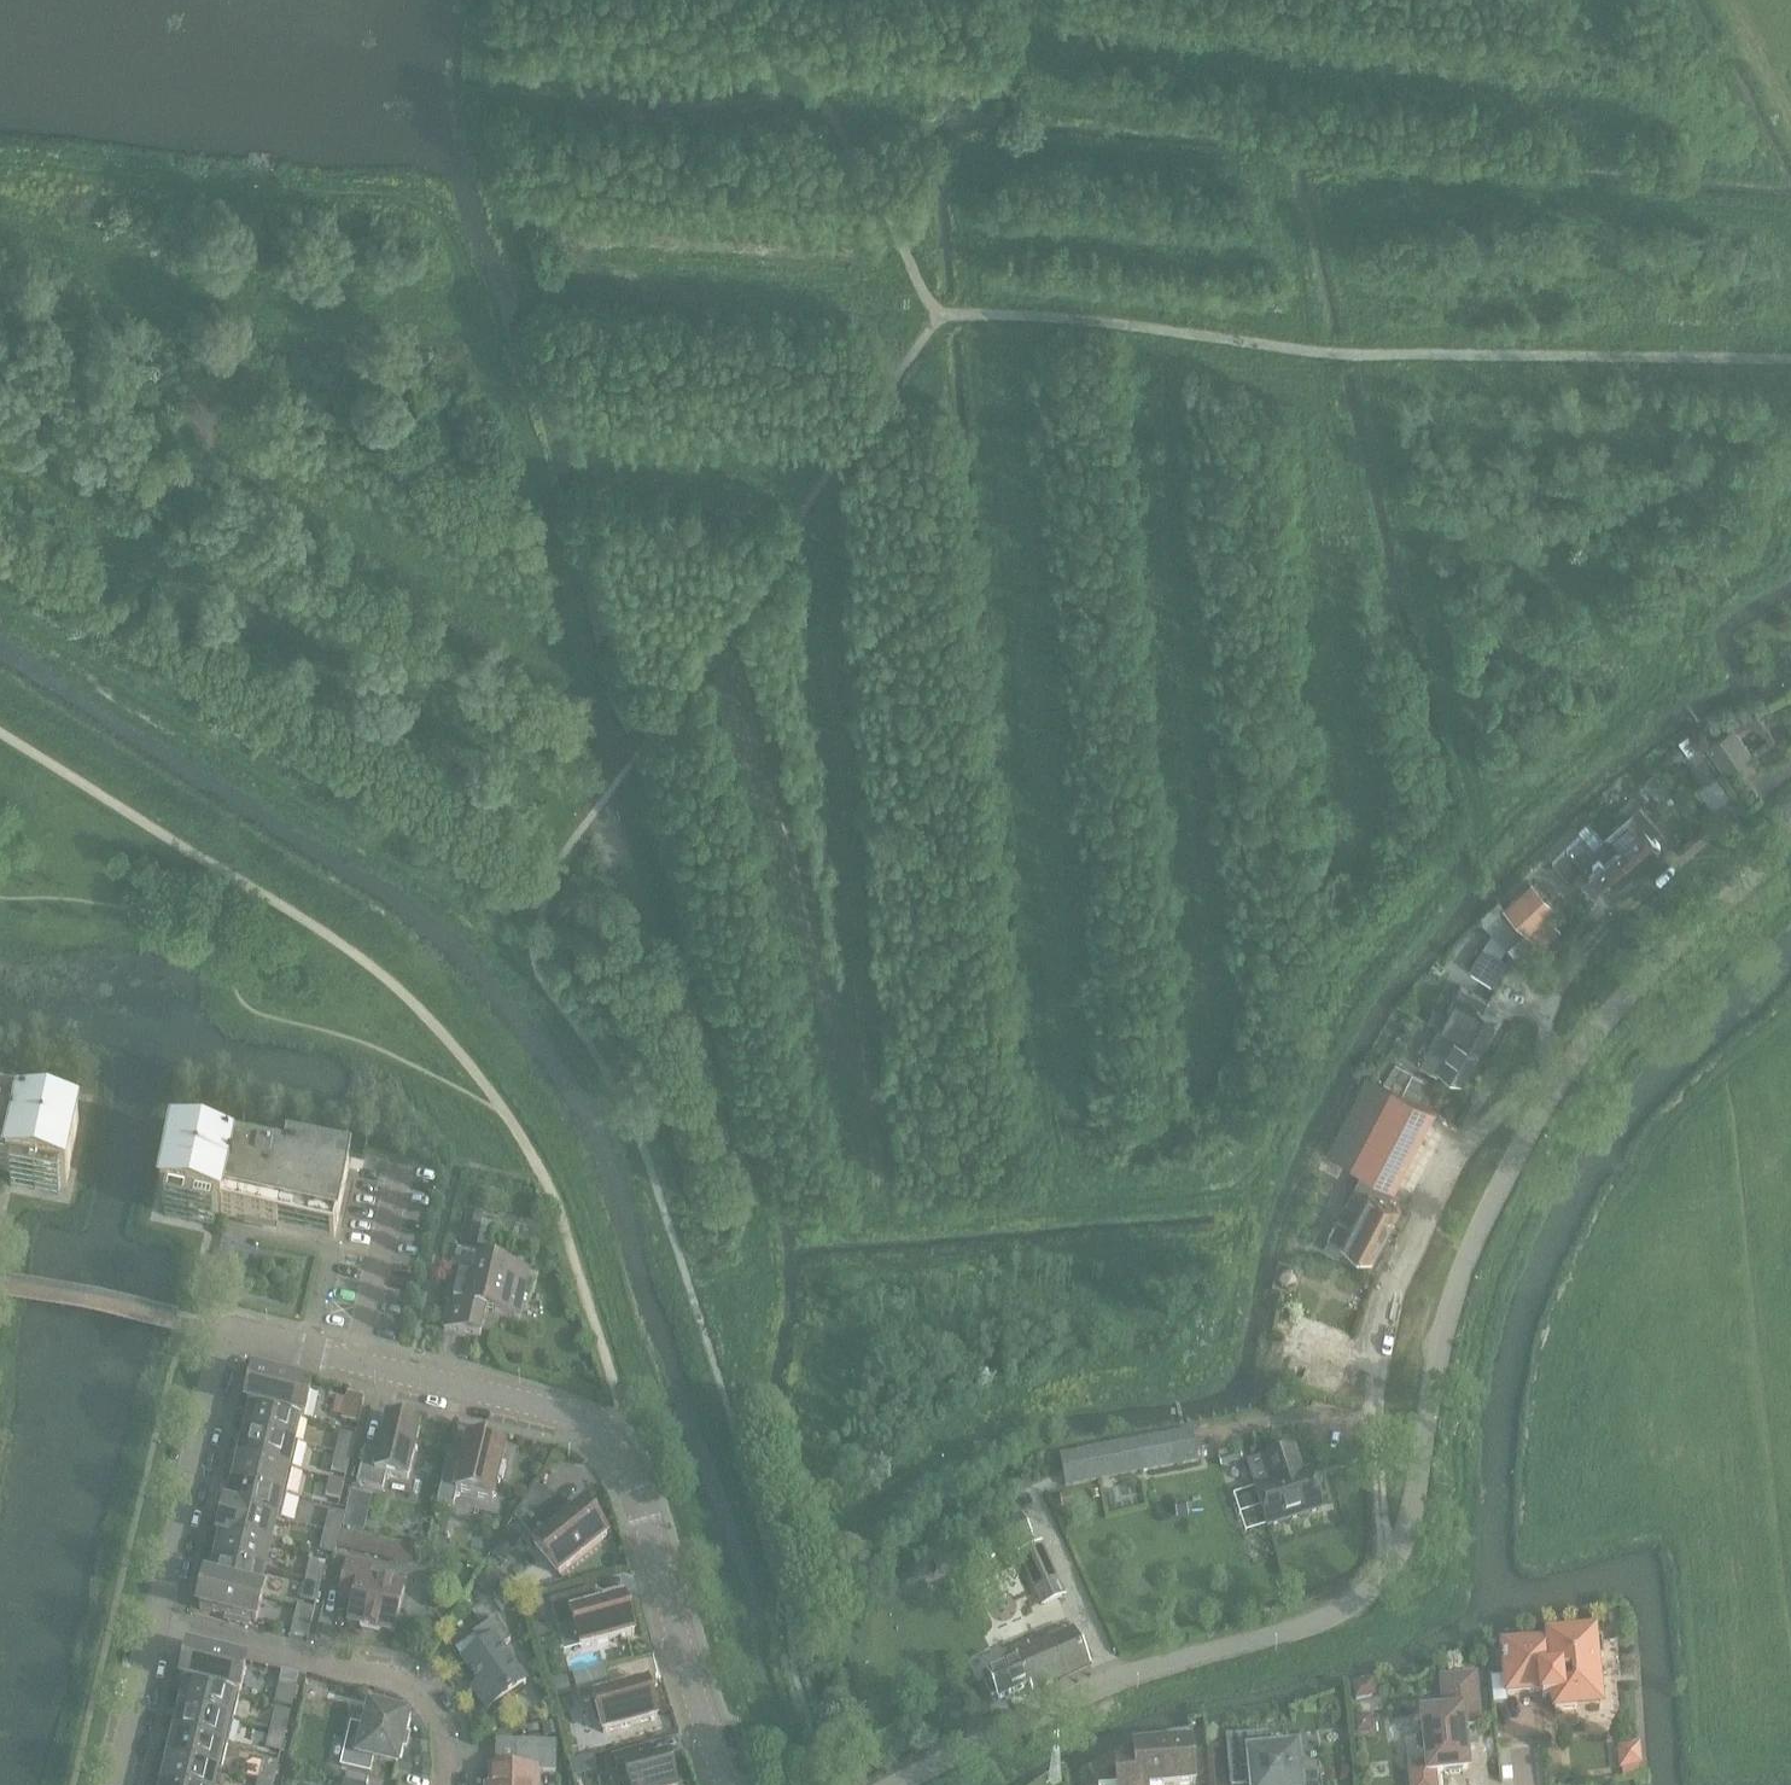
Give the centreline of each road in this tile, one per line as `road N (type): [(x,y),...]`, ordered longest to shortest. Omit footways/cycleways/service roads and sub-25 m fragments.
road 1 (track): [(1314,357),(1278,187),(1259,178),(980,157),(972,171),(1052,1161),(1076,1205),(1245,1196),(1297,1077),(1353,996),(1460,886),(1485,833)]
road 2 (track): [(1790,532),(1768,565),(1720,591),(1704,623),(1703,657),(1678,696),(1632,729),(1536,826),(1503,843),(1485,833),(1328,214),(1334,193),(1354,180),(1700,208),(1734,236),(1790,339)]
road 3 (unclassified): [(894,1784),(1099,1687),(1324,1621),(1372,1590),(1411,1522),(1442,1350),(1470,1256),(1524,1146),(1580,1054),(1626,998),(1790,850)]
road 4 (track): [(1203,1242),(841,1281),(805,1328),(802,1394),(826,1492),(865,1506),(906,1487),(971,1431),(1018,1403),(1187,1372),(1206,1360),(1219,1323),(1231,1271),(1227,1255)]
road 5 (track): [(1790,363),(1314,357),(1053,318),(933,315)]
road 6 (residential): [(730,1784),(701,1718),(628,1461),(591,1424),(250,1335),(233,1338)]
road 7 (track): [(490,0),(483,168),(505,249),(522,263),(849,288),(904,257)]
road 8 (residential): [(445,1784),(437,1713),(406,1687),(155,1629)]
road 9 (residential): [(155,1629),(216,1367),(233,1338)]
road 10 (residential): [(118,1784),(155,1629)]

